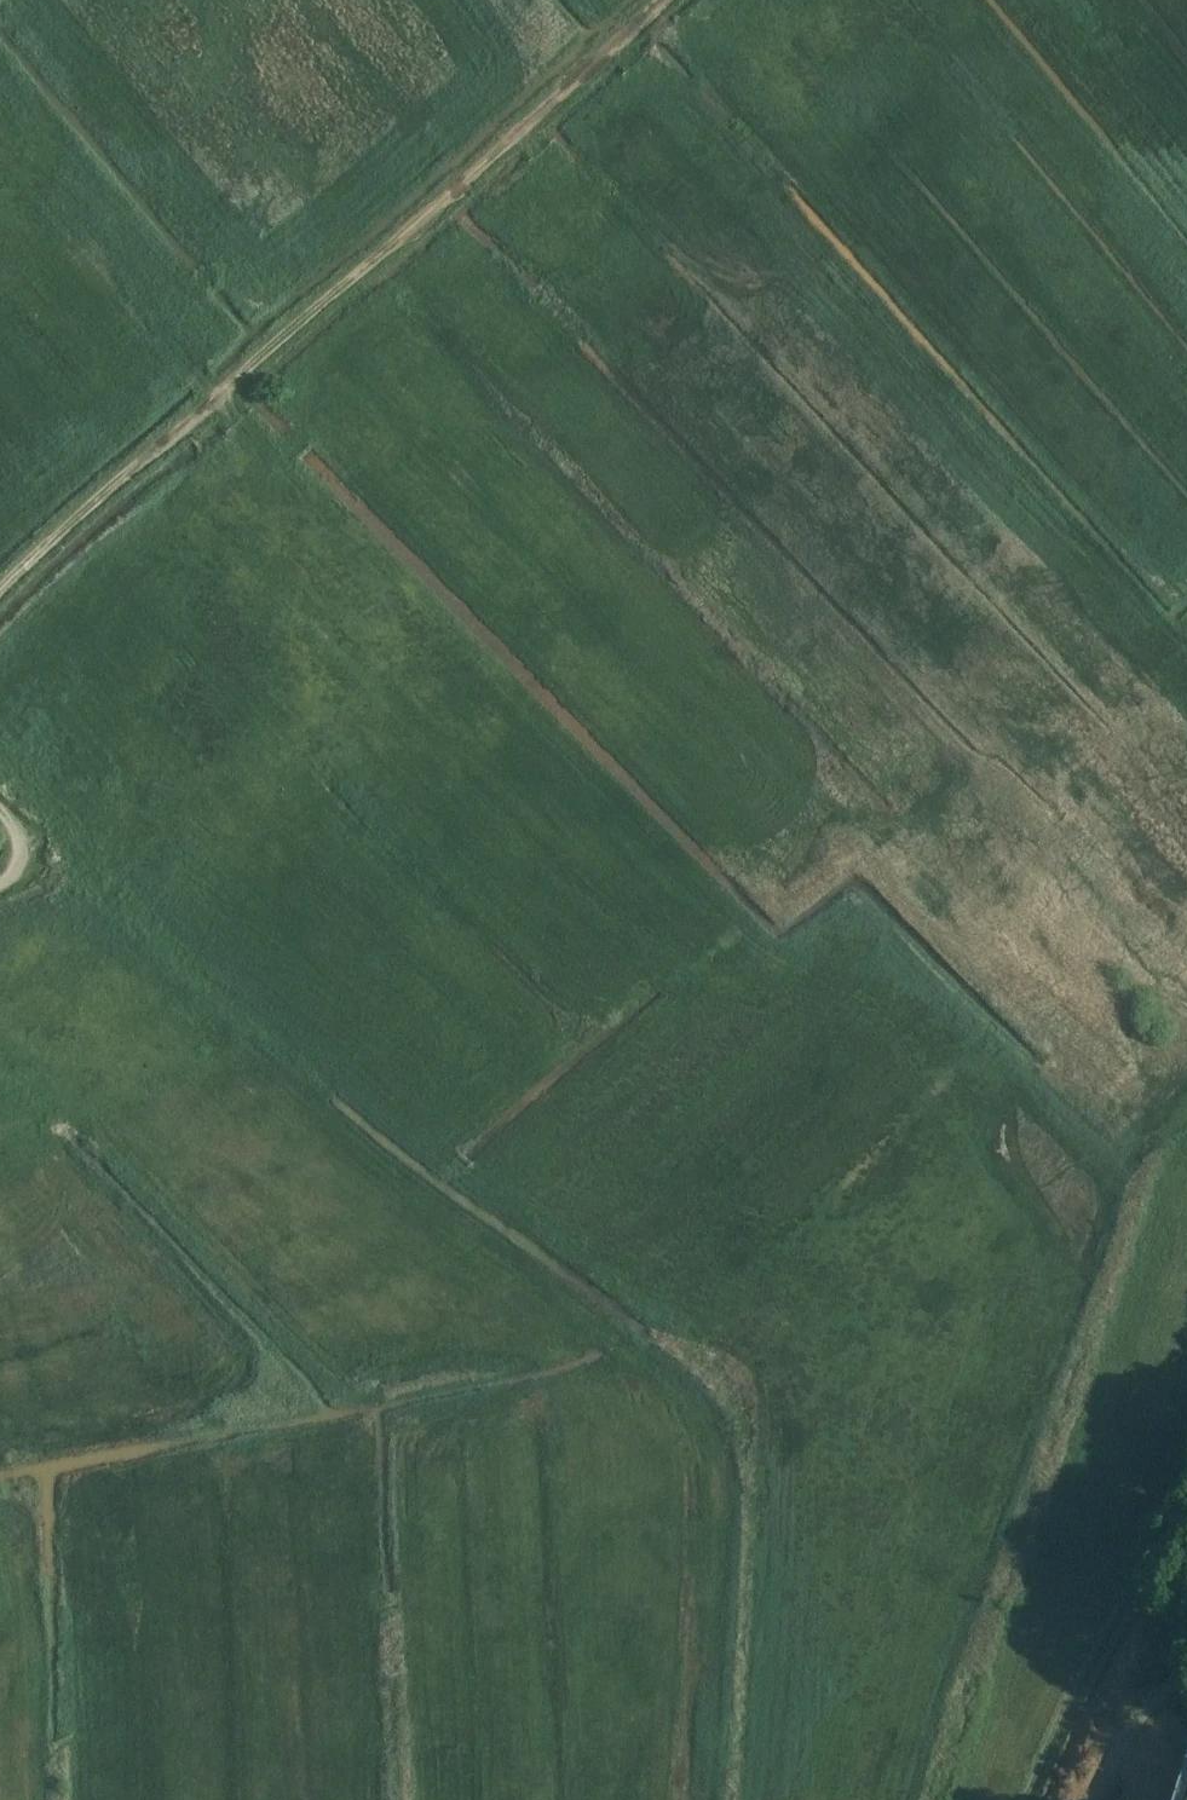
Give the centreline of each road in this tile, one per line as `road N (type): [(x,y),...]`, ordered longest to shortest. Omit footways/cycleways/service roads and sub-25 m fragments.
road 1 (track): [(0,595),(659,0)]
road 2 (track): [(1186,1680),(1157,1698),(1094,1799)]

